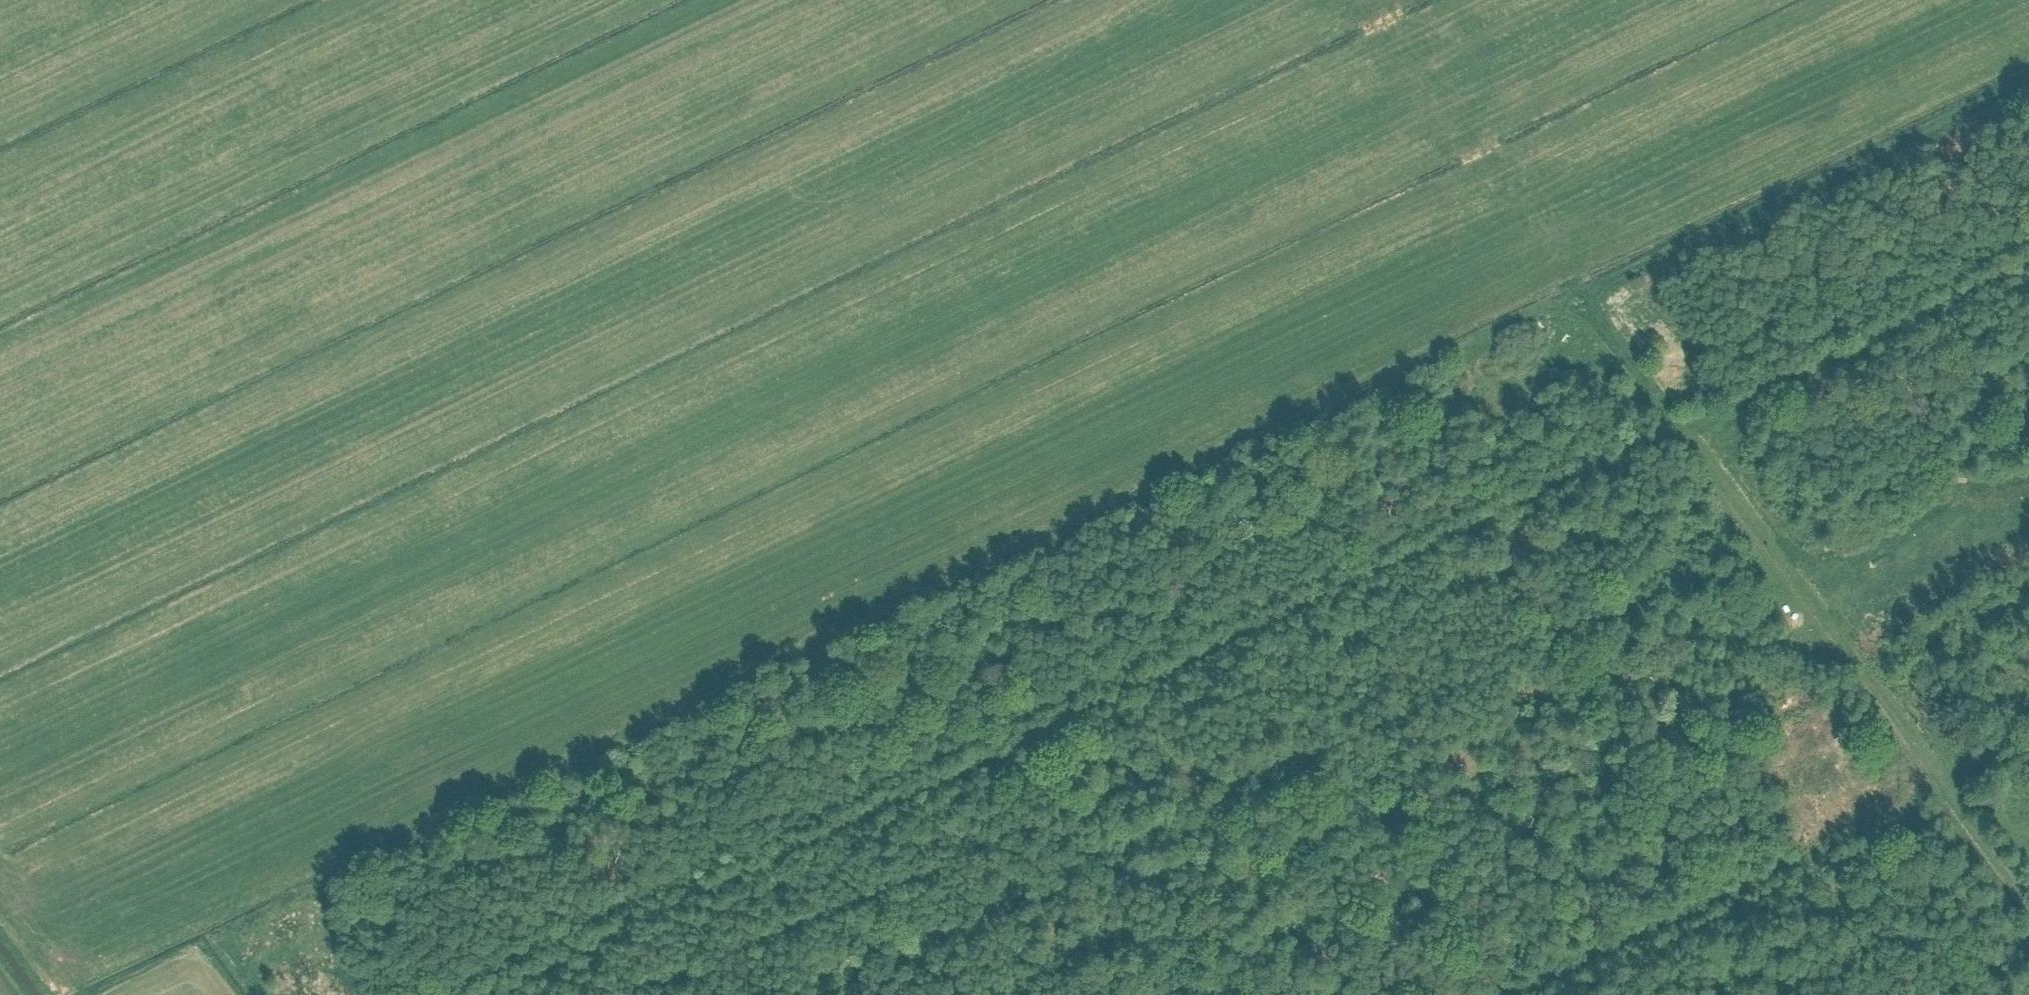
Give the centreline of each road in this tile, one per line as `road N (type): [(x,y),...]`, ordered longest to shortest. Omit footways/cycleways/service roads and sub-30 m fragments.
road 1 (track): [(1362,0),(2028,894)]

